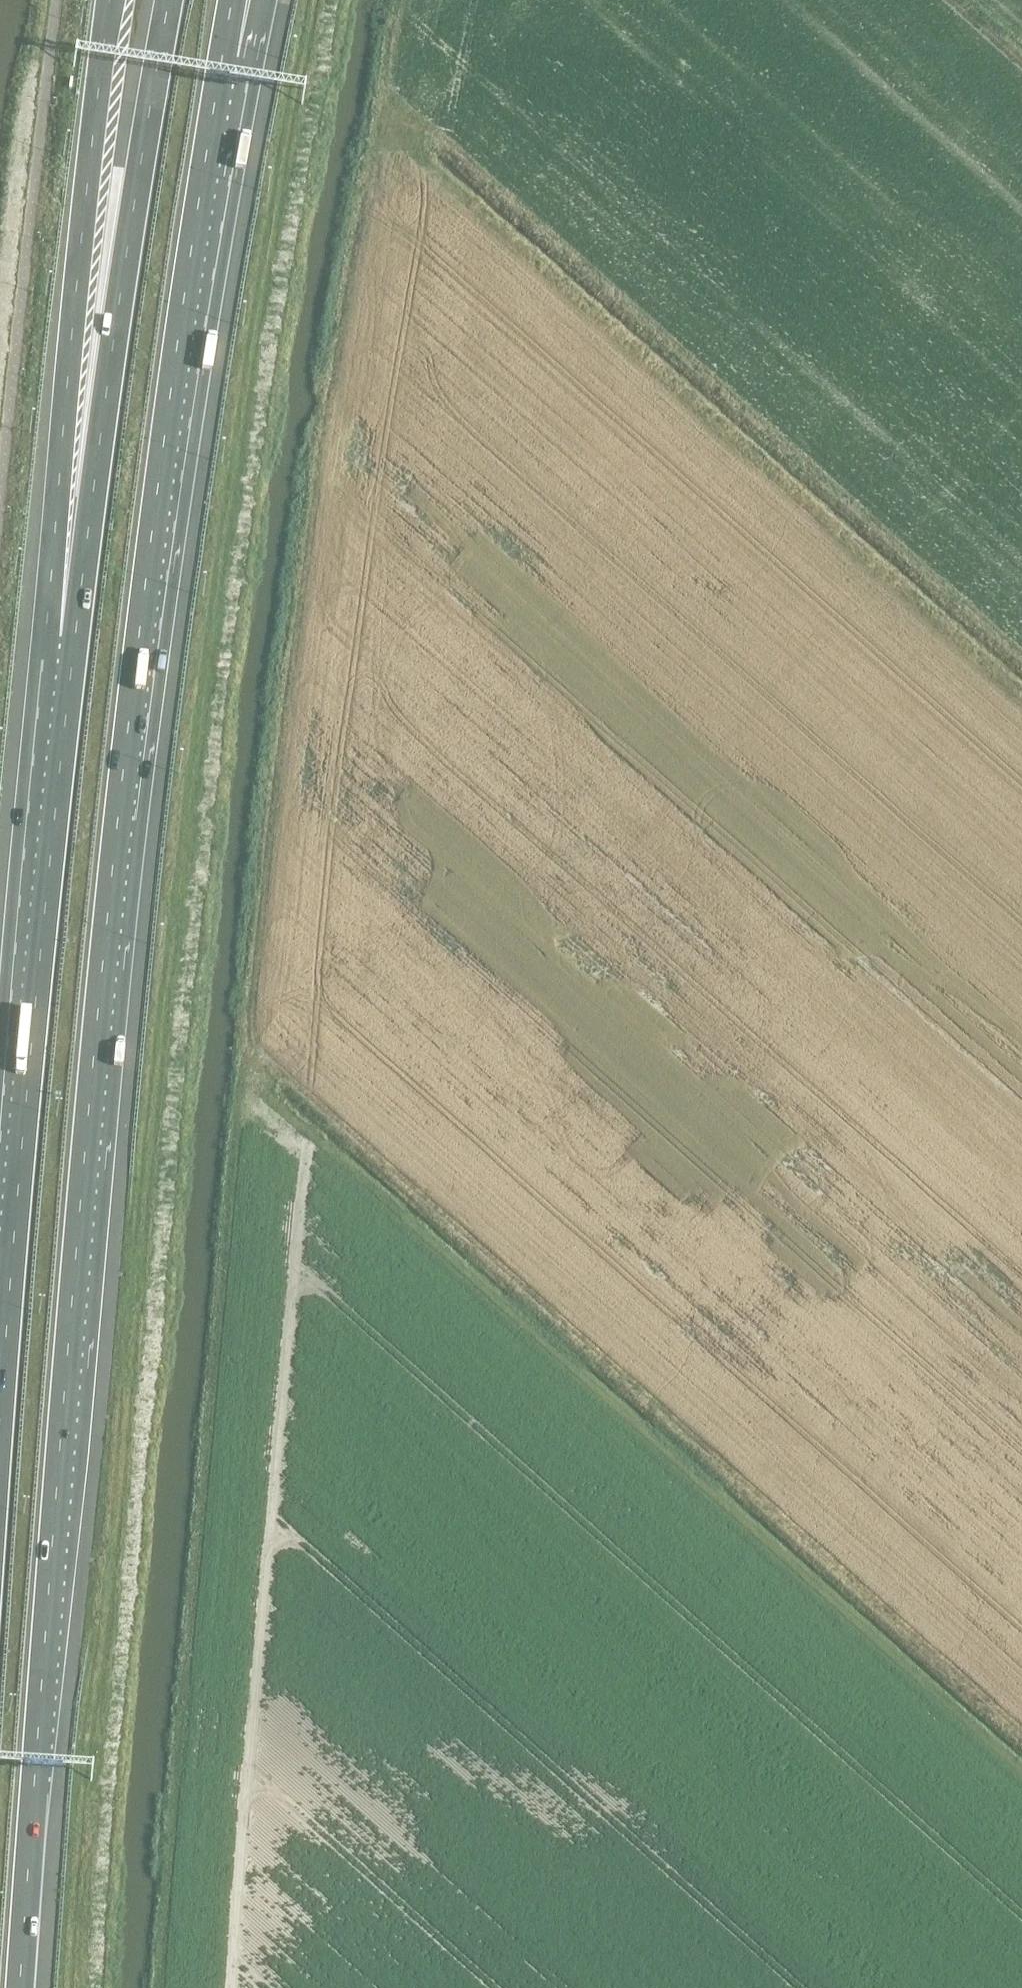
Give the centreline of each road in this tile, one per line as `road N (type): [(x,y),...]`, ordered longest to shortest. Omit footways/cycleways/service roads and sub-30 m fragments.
road 1 (motorway): [(21,1987),(100,1019),(230,58)]
road 2 (motorway): [(69,635),(0,1326)]
road 3 (motorway): [(170,0),(69,635)]
road 4 (motorway): [(111,0),(64,425),(69,635)]

